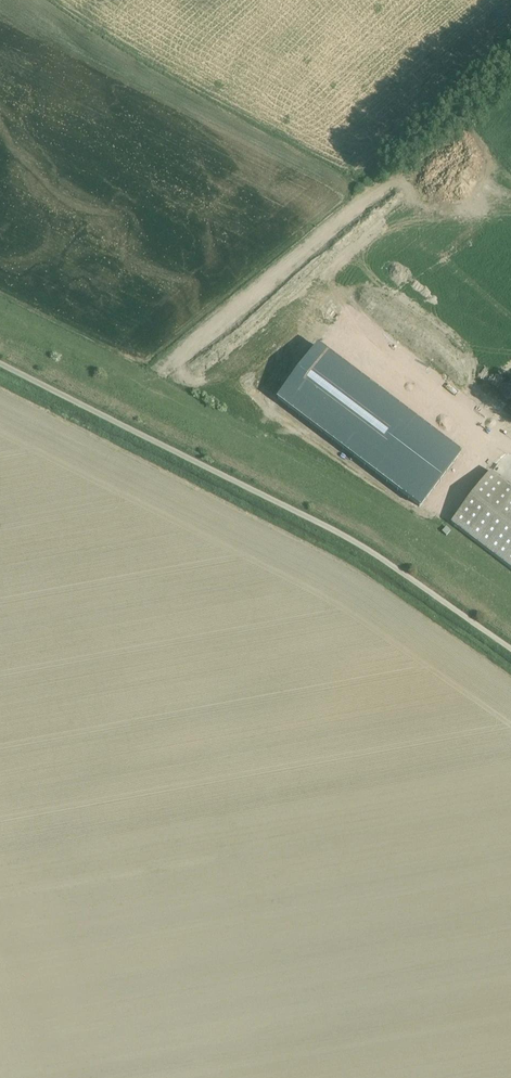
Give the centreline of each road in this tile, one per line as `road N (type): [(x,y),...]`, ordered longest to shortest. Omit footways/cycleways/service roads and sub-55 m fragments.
road 1 (track): [(136,367),(116,373),(0,330)]

